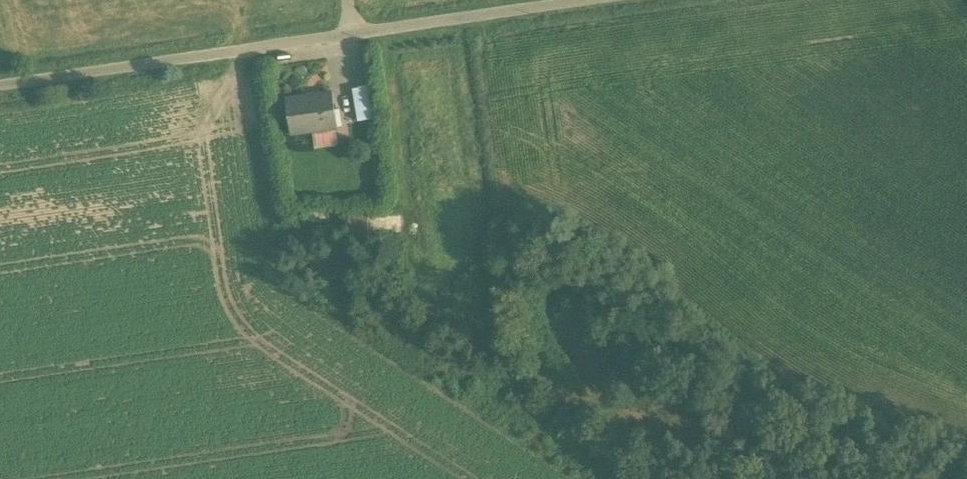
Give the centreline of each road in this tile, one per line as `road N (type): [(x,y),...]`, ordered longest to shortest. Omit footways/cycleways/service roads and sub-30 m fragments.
road 1 (unclassified): [(0,84),(596,0)]

